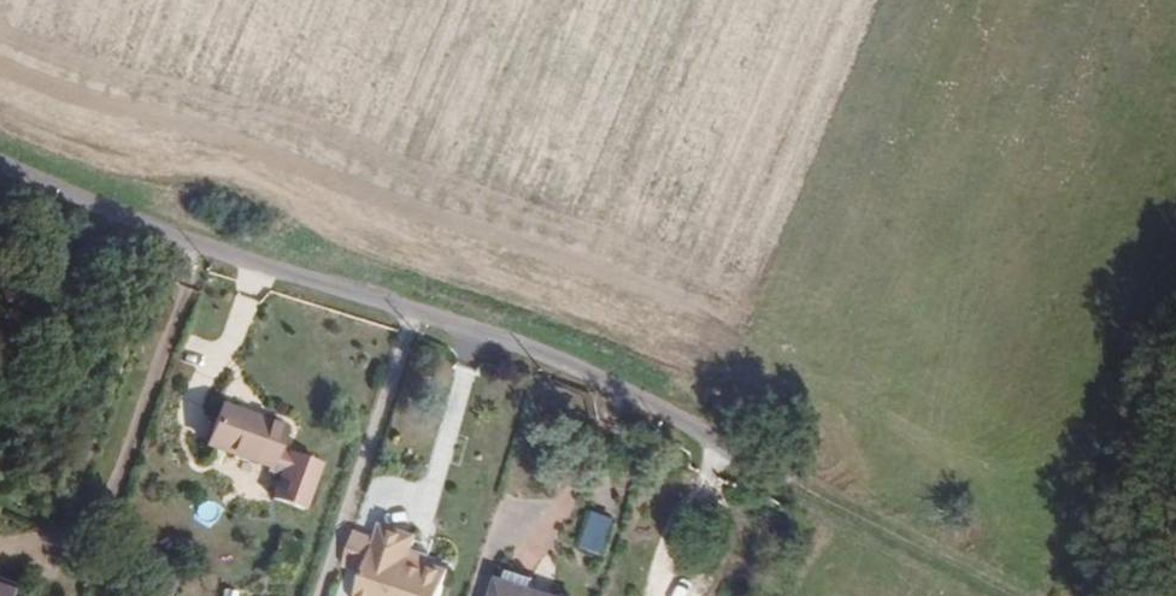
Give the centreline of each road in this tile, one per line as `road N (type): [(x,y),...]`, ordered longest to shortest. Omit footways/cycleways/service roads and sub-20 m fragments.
road 1 (unclassified): [(0,167),(222,254),(525,352),(723,451)]
road 2 (track): [(723,451),(1023,595)]

